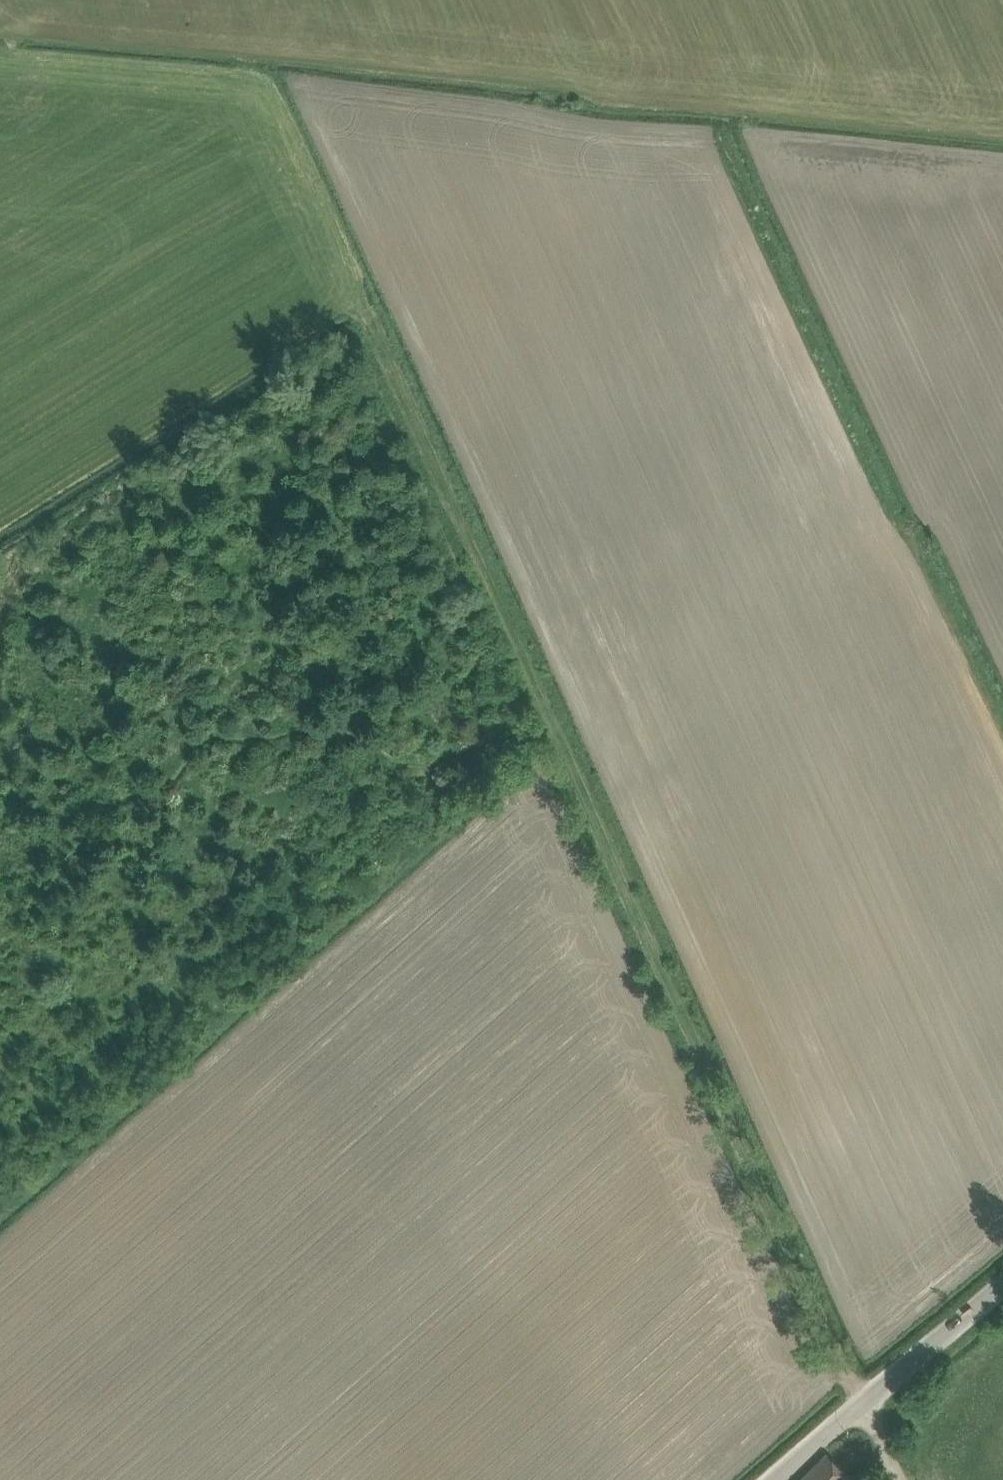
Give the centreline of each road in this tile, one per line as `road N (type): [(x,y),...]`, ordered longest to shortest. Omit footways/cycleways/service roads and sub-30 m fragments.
road 1 (track): [(370,298),(594,827)]
road 2 (unclassified): [(774,1479),(1002,1283)]

